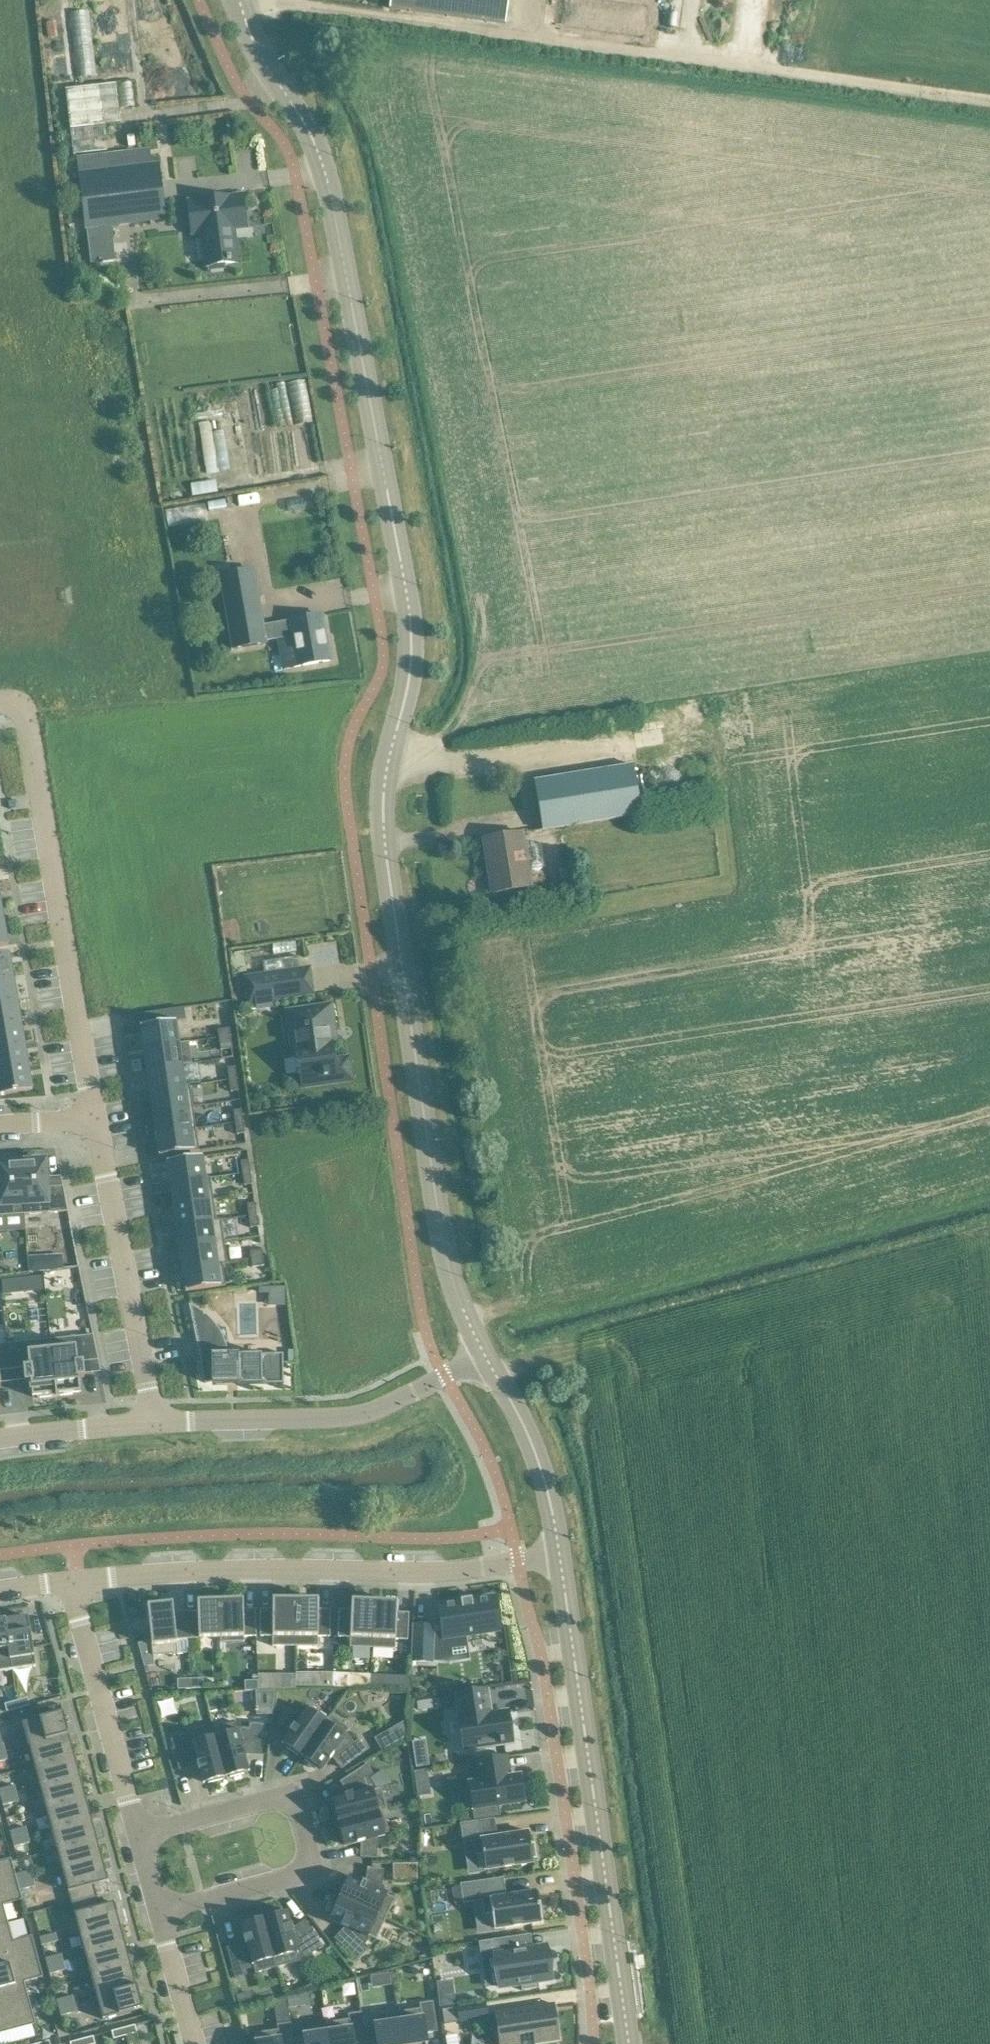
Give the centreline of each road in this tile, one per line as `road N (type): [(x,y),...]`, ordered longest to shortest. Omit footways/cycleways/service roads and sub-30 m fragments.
road 1 (tertiary): [(484,1354),(442,1232),(385,845),(385,778),(411,666),(408,598),(328,182),(305,124),(259,55),(239,0)]
road 2 (tertiary): [(629,2043),(560,1555)]
road 3 (residential): [(70,1581),(246,1569),(446,1571),(560,1555)]
road 4 (residential): [(0,701),(23,700),(96,1118)]
road 5 (residential): [(163,1919),(316,1879),(297,1795),(139,1834)]
road 6 (residential): [(156,1422),(357,1418),(484,1354)]
road 7 (residential): [(96,1118),(156,1422)]
road 8 (residential): [(139,1834),(70,1581)]
road 9 (tertiary): [(560,1555),(535,1451),(484,1354)]
road 10 (residential): [(0,1438),(156,1422)]
road 11 (unknown): [(23,700),(0,574)]
road 12 (residential): [(195,2043),(163,1919)]

